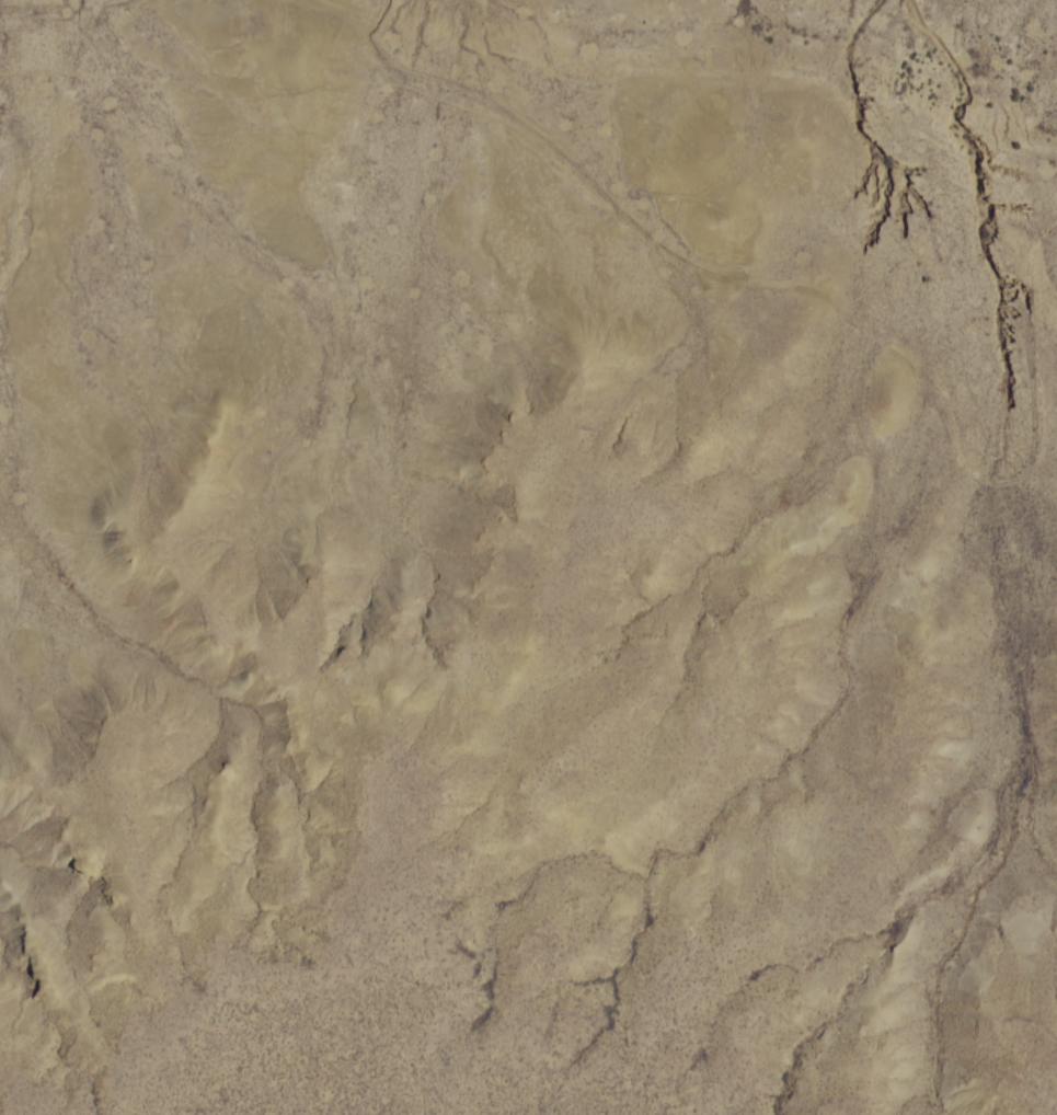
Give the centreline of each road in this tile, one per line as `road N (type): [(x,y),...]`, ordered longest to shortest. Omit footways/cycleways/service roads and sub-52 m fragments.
road 1 (residential): [(1056,150),(924,141),(826,112),(719,0)]

